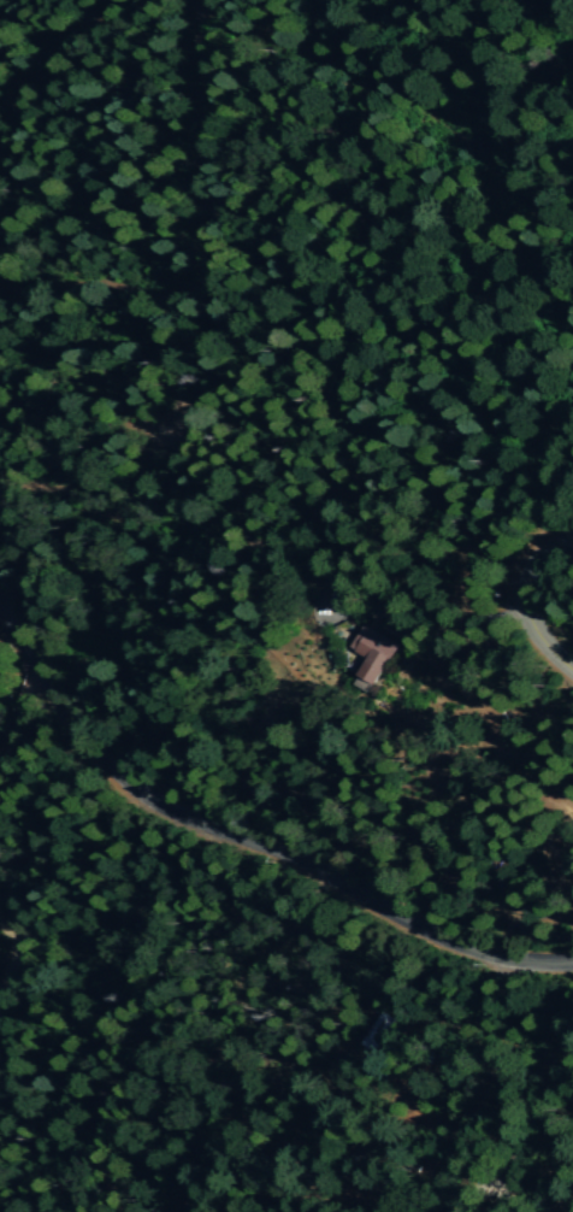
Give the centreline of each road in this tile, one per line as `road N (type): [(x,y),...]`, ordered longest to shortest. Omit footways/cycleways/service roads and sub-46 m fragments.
road 1 (residential): [(572,960),(530,959),(451,940),(156,800),(78,731),(0,620)]
road 2 (tertiary): [(572,551),(547,571),(538,595),(543,622),(572,663)]

